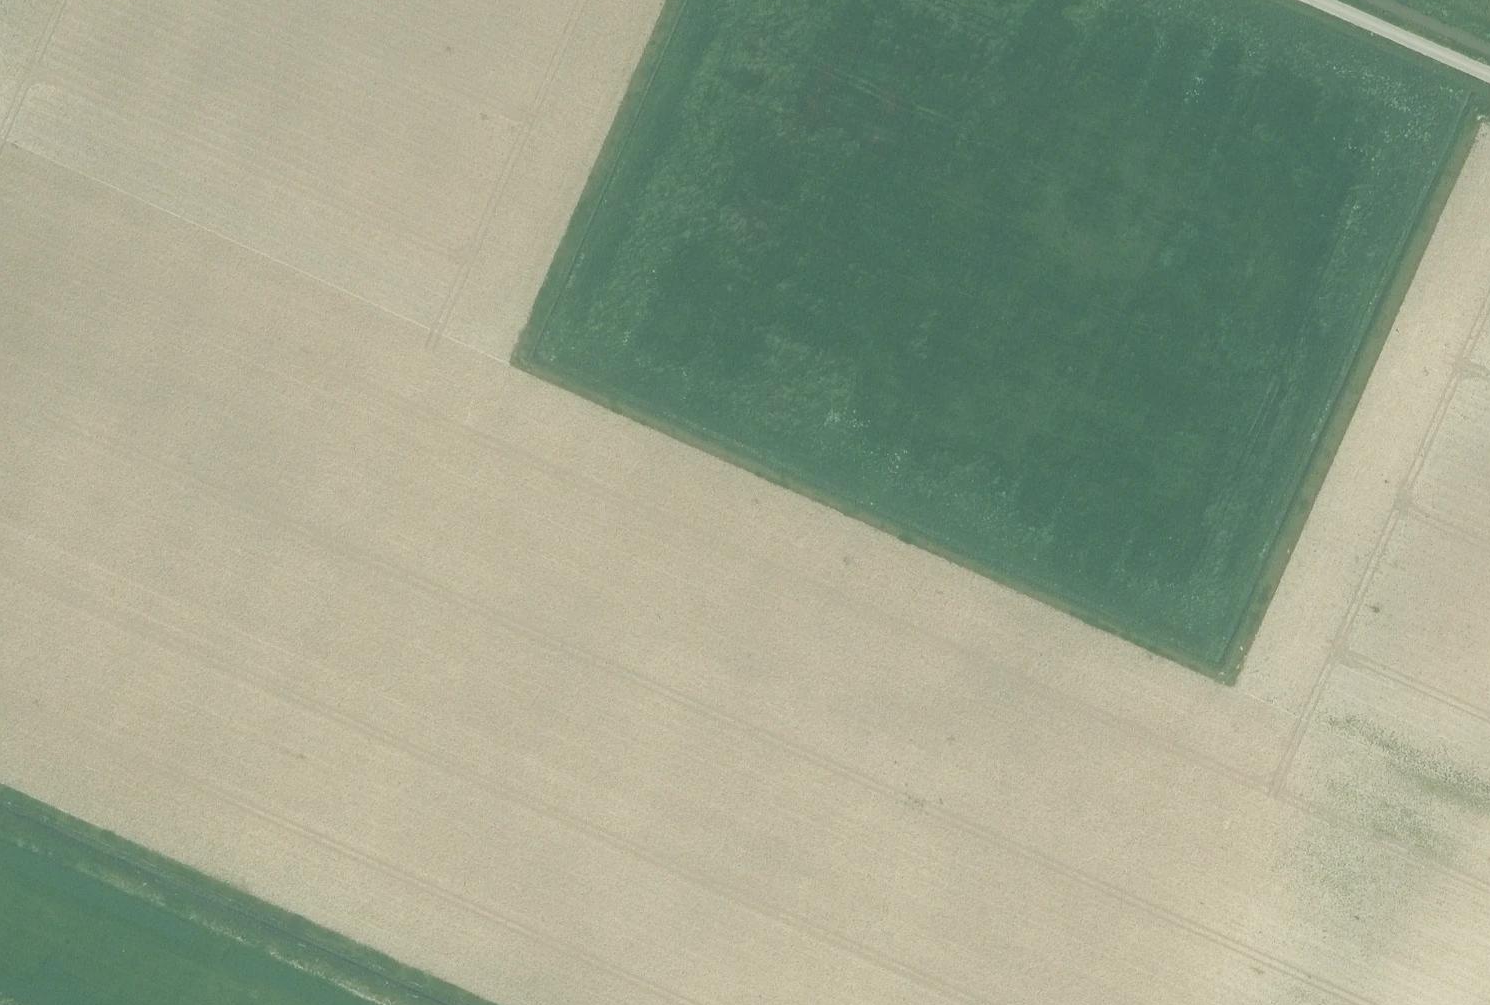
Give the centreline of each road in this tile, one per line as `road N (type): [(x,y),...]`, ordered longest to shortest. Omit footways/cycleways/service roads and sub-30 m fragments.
road 1 (unclassified): [(1489,75),(1315,0)]

